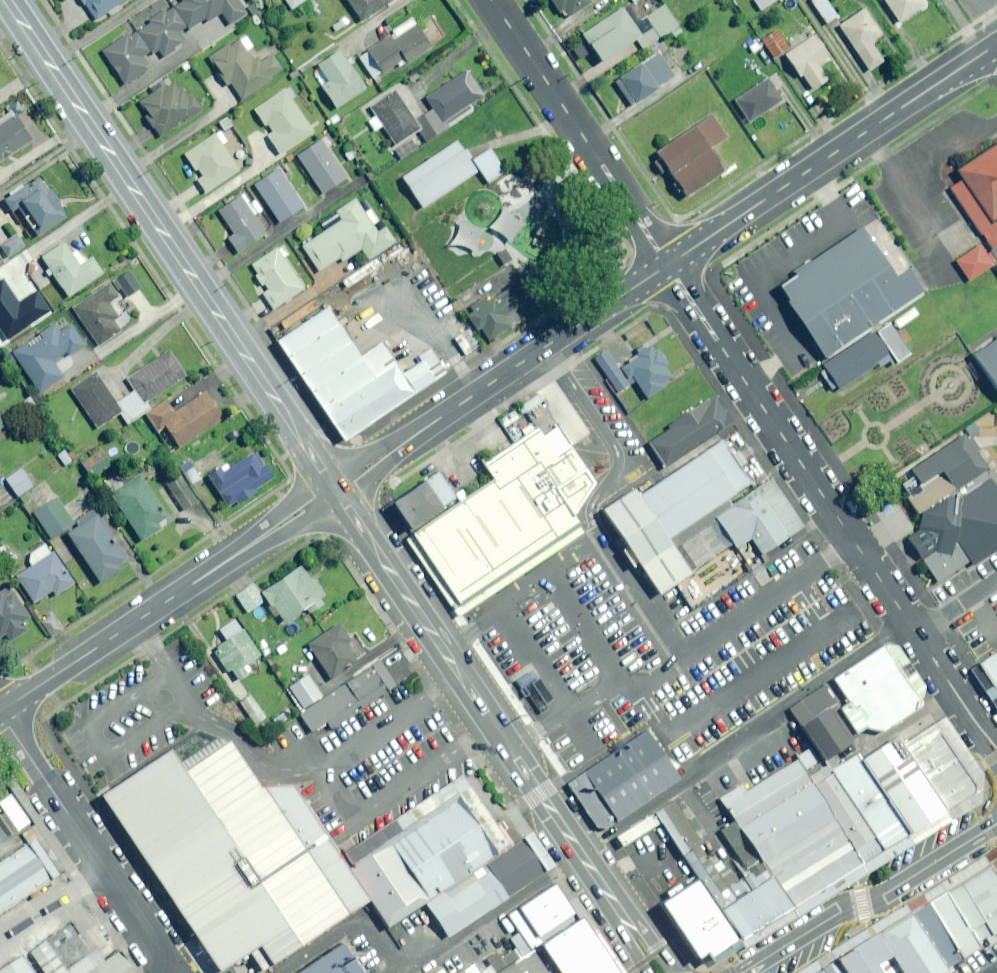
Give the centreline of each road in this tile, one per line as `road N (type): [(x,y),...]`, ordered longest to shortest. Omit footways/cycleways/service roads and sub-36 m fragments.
road 1 (secondary): [(7,0),(334,489)]
road 2 (residential): [(669,265),(996,750)]
road 3 (secondary): [(334,489),(662,972)]
road 4 (residential): [(669,265),(334,489)]
road 5 (residential): [(1,713),(334,489)]
road 6 (residential): [(996,44),(669,265)]
road 7 (residential): [(491,0),(669,265)]
road 8 (residential): [(1,713),(177,972)]
road 9 (secondary): [(743,972),(996,827)]

